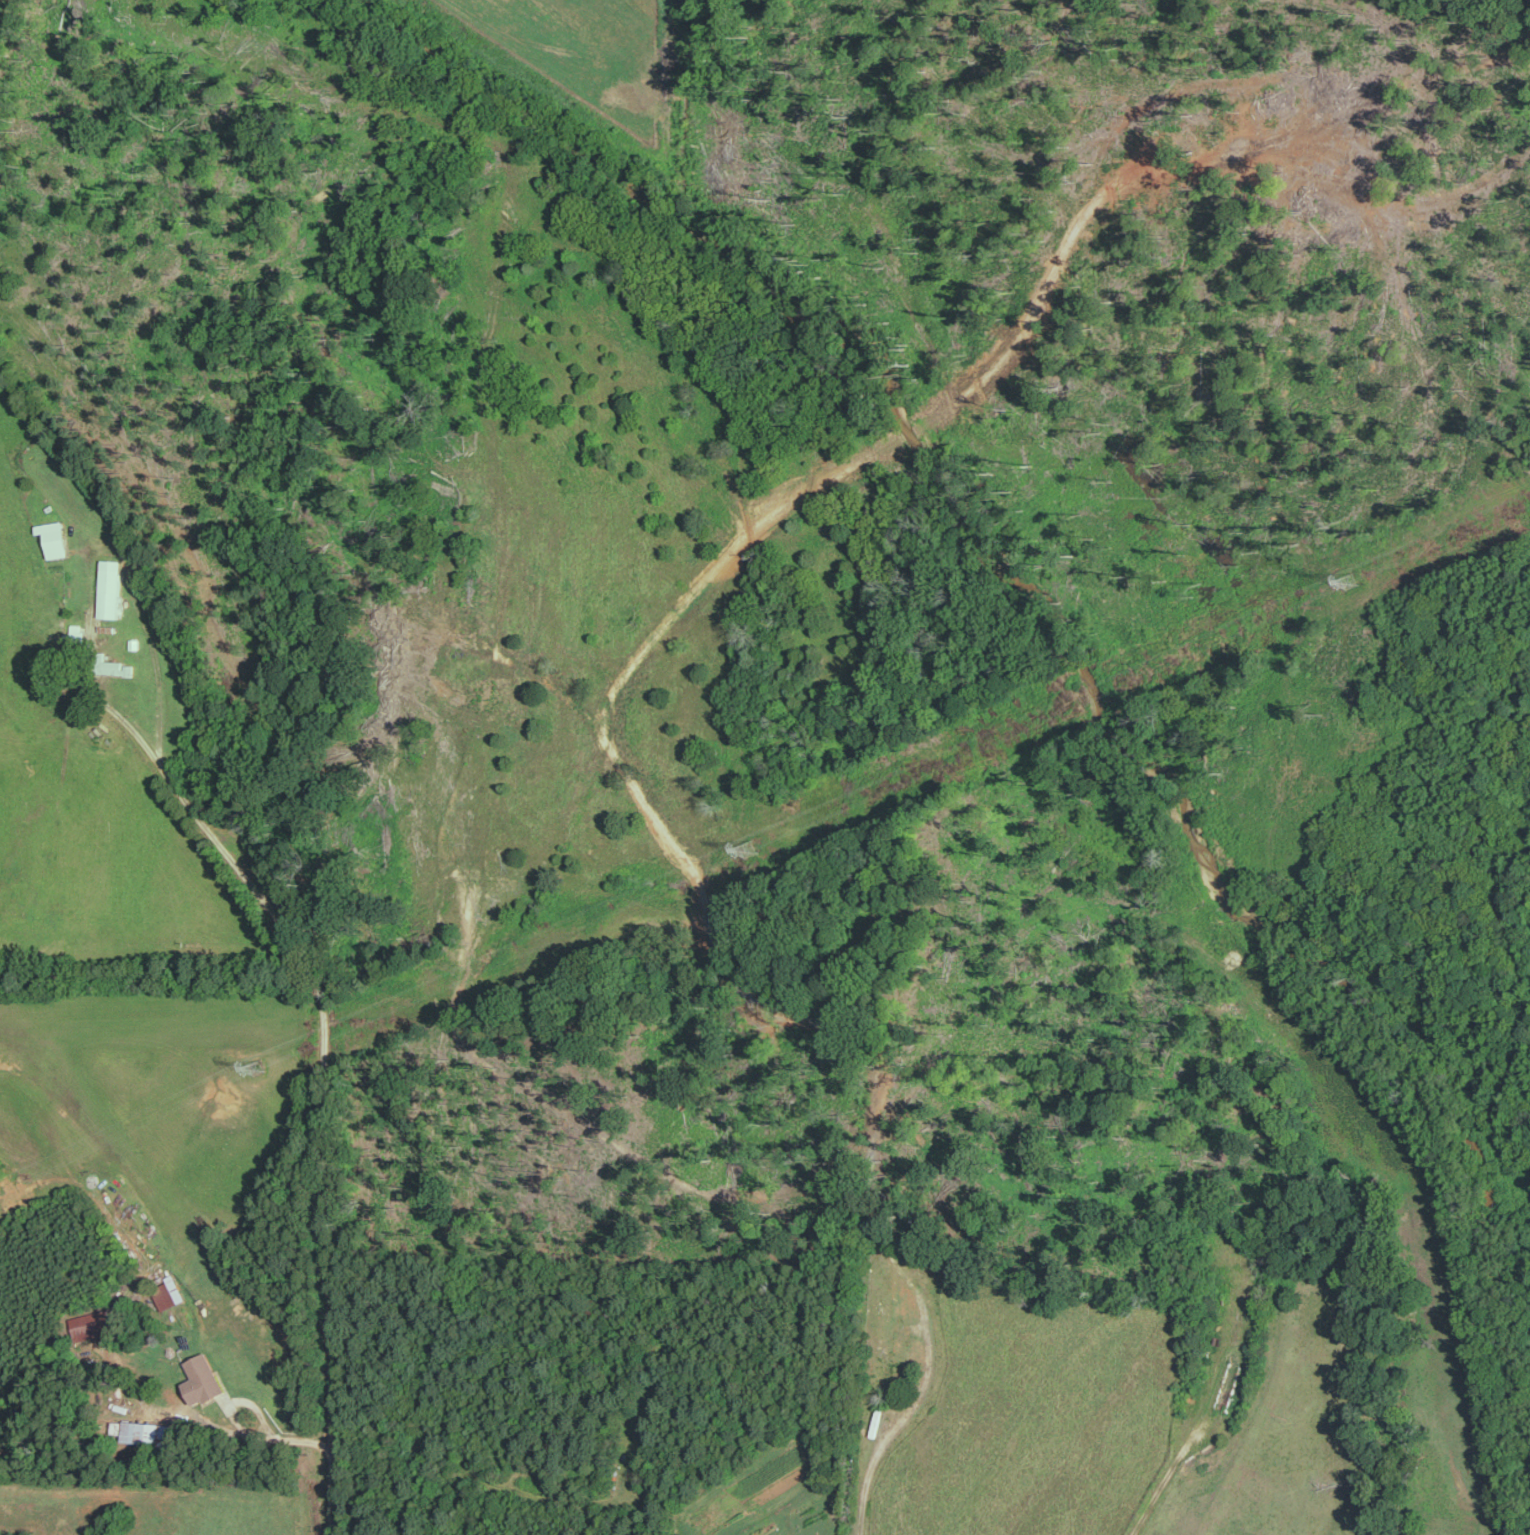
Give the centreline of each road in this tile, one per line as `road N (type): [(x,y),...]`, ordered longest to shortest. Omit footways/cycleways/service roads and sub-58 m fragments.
road 1 (residential): [(330,1534),(324,1007),(316,966),(145,743)]

